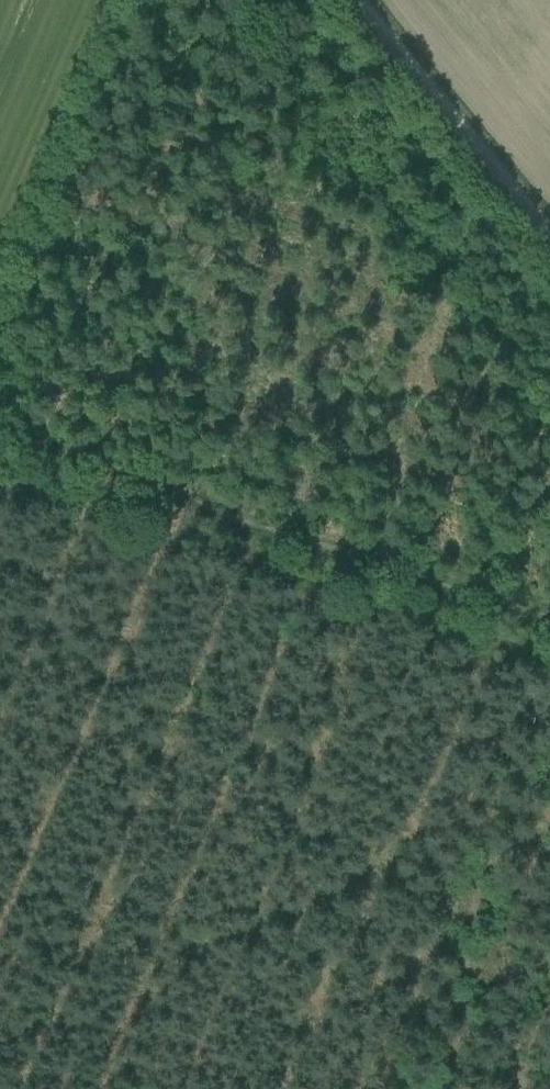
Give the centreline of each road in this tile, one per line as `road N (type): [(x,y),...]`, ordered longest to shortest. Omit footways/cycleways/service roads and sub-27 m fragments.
road 1 (track): [(549,242),(354,0)]

